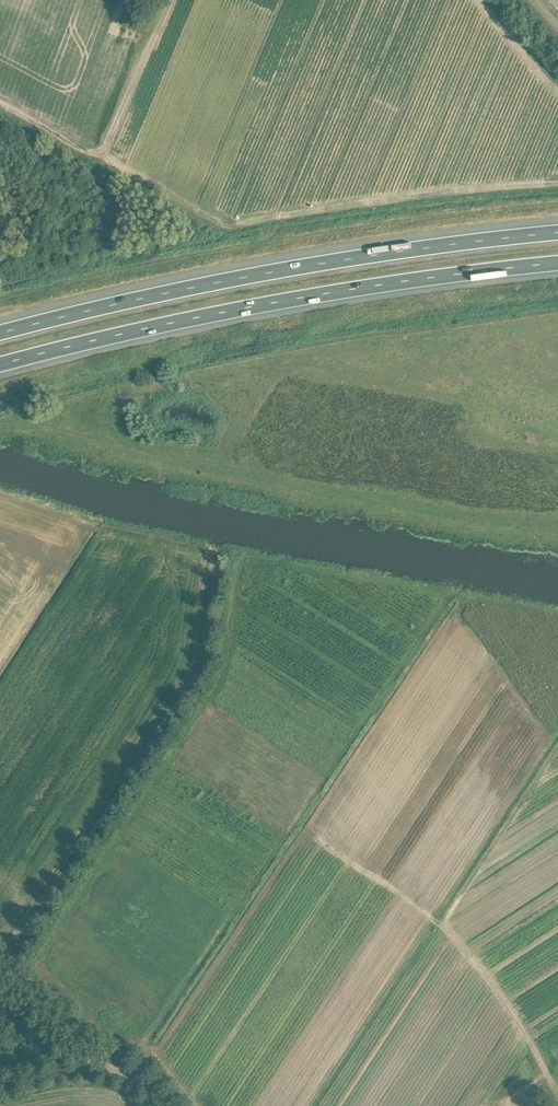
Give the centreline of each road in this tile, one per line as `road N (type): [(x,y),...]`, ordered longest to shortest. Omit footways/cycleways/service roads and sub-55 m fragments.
road 1 (motorway): [(0,364),(271,302),(557,263)]
road 2 (motorway): [(557,232),(289,269),(0,333)]
road 3 (unclassified): [(167,1105),(149,1086),(120,1072),(81,1067),(0,1083)]

